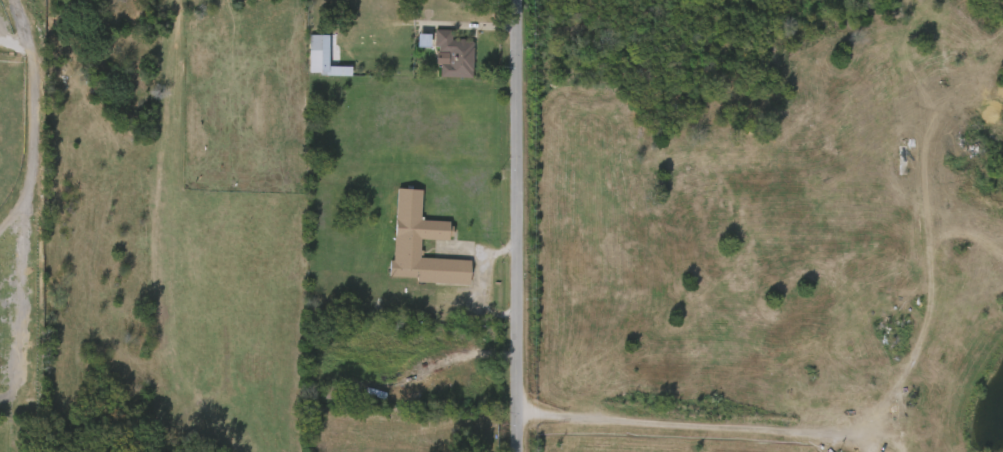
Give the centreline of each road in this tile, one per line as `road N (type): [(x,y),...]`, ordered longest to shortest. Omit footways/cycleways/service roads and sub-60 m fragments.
road 1 (tertiary): [(517,0),(517,451)]

